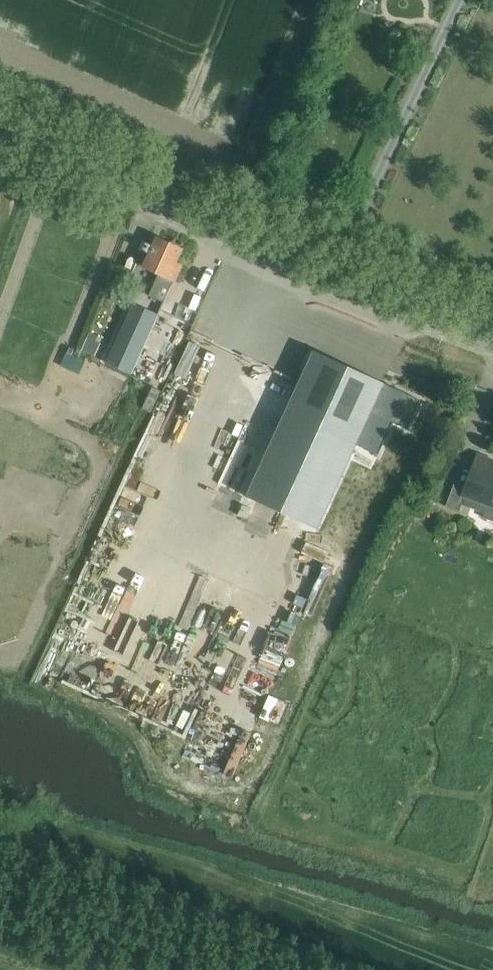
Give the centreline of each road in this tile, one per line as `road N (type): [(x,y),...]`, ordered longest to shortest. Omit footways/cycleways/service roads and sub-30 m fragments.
road 1 (secondary): [(492,349),(0,134)]

